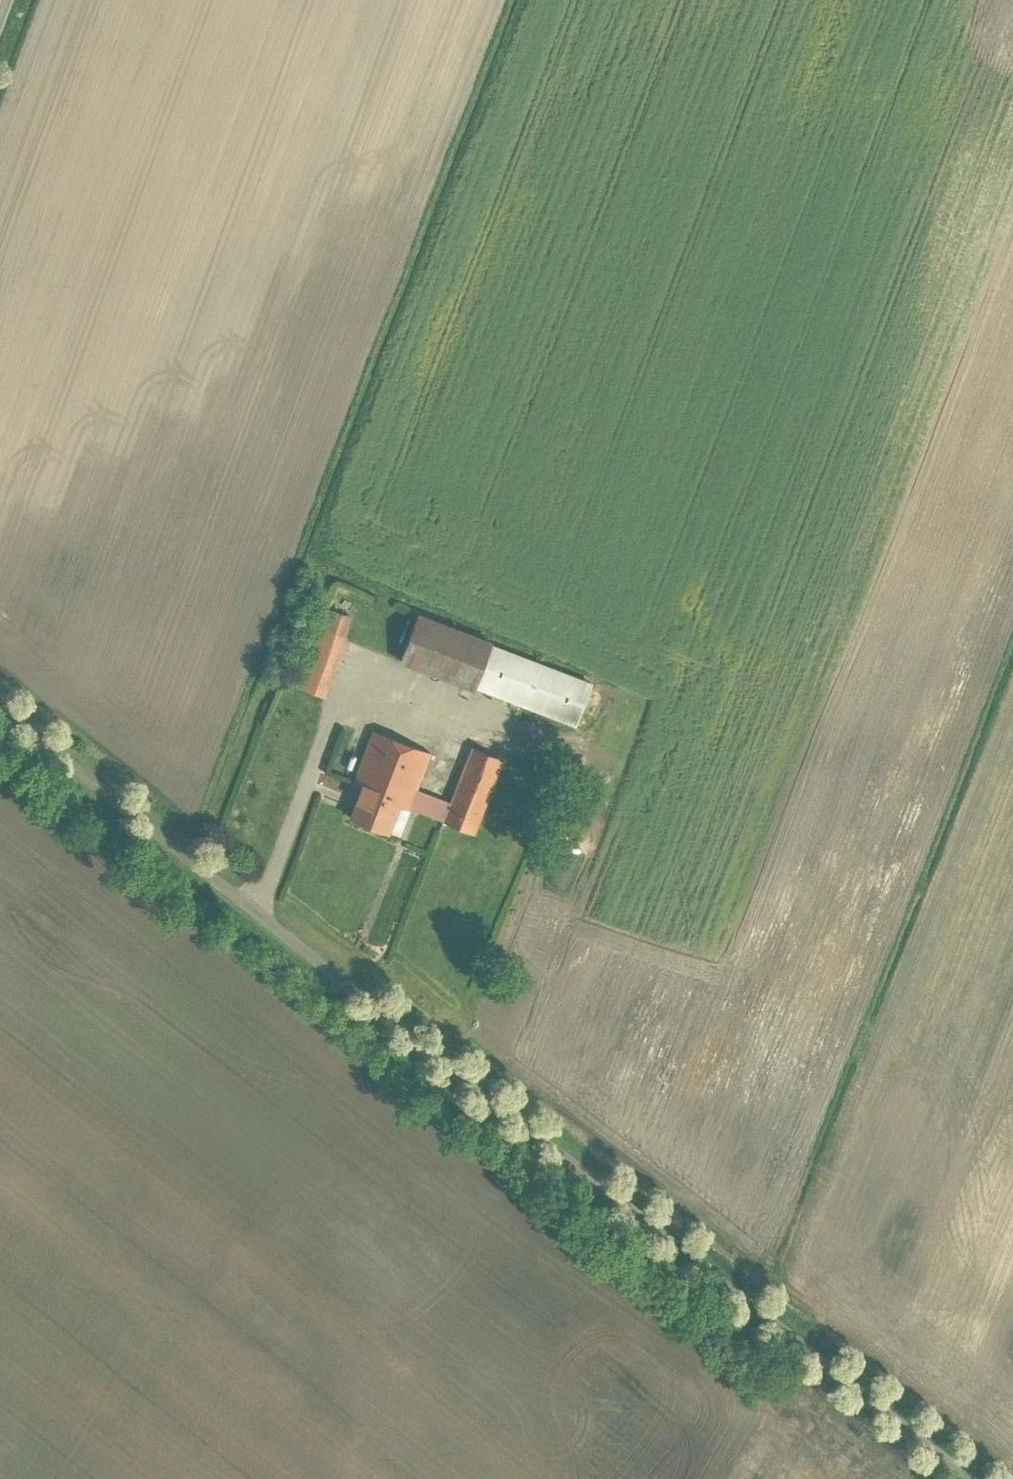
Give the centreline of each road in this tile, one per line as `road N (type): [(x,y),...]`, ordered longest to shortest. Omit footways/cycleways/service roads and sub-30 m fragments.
road 1 (unclassified): [(0,705),(968,1478)]

